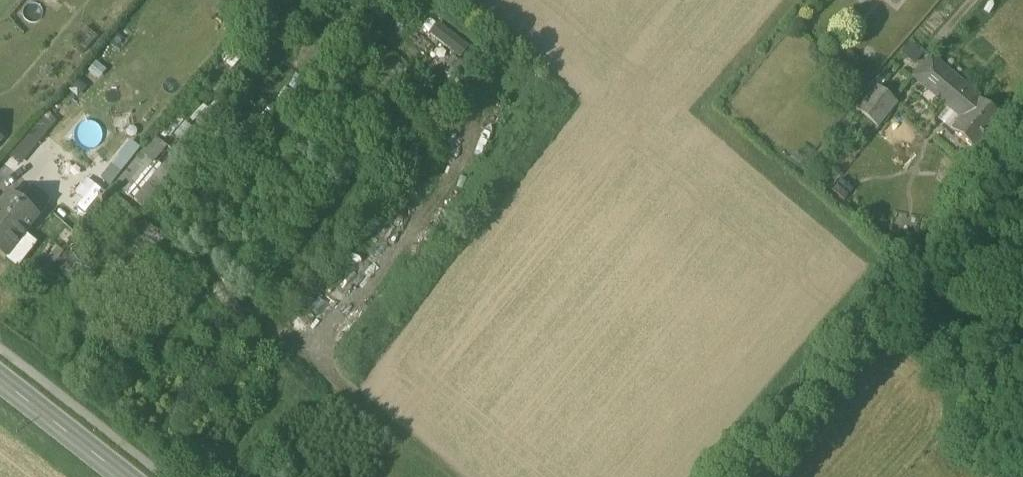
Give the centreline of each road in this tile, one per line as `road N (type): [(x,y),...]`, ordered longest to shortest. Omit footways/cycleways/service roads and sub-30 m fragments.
road 1 (track): [(351,0),(491,122),(455,204),(315,360),(214,279)]
road 2 (unclassified): [(1022,167),(752,476)]
road 3 (primary): [(119,476),(0,383)]

